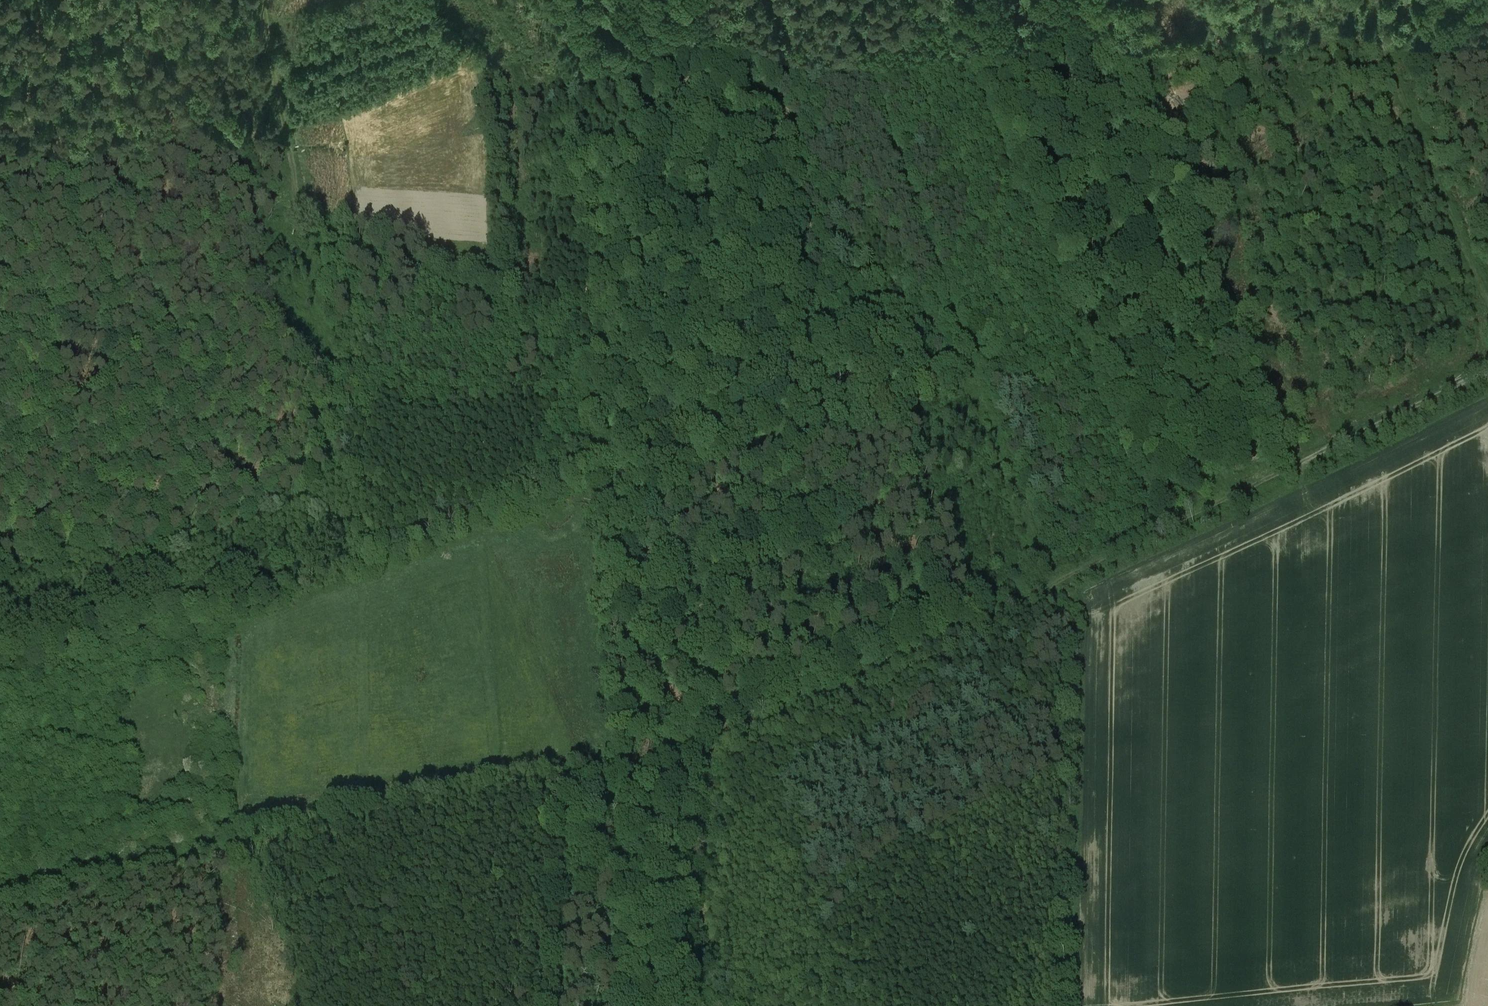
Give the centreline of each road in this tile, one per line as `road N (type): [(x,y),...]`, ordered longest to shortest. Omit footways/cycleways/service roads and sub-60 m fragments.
road 1 (track): [(741,732),(1487,370)]
road 2 (track): [(262,0),(328,364)]

